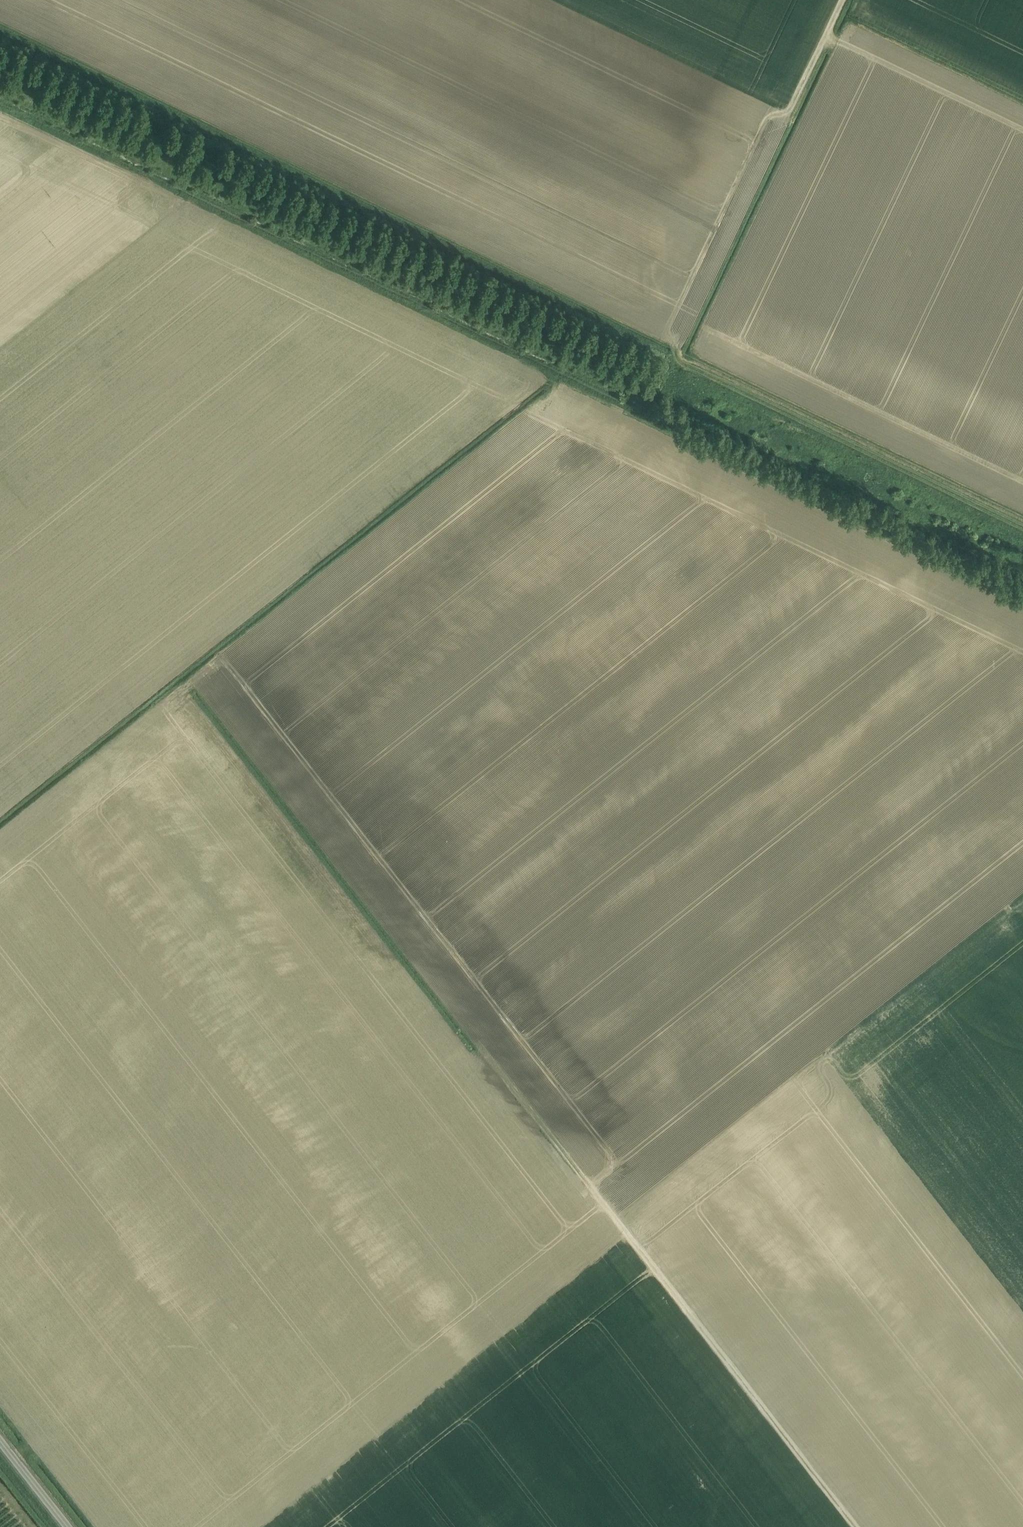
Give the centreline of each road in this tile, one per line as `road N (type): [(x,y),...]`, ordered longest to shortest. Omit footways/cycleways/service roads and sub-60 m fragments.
road 1 (track): [(857,1526),(490,1059)]
road 2 (track): [(1022,530),(675,362)]

